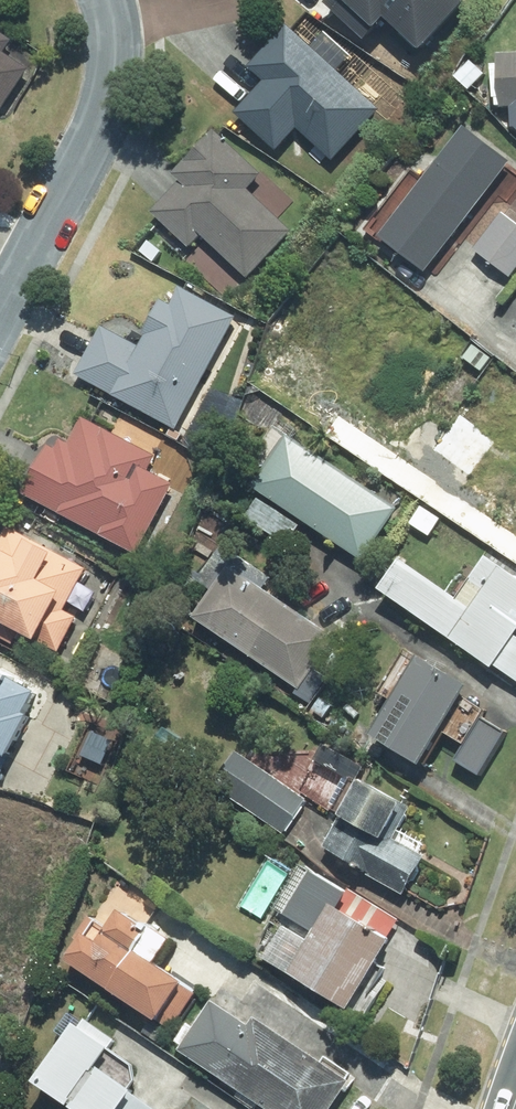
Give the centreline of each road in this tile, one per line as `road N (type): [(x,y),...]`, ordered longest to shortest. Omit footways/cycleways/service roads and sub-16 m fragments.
road 1 (residential): [(107,0),(112,49),(103,129),(0,321)]

